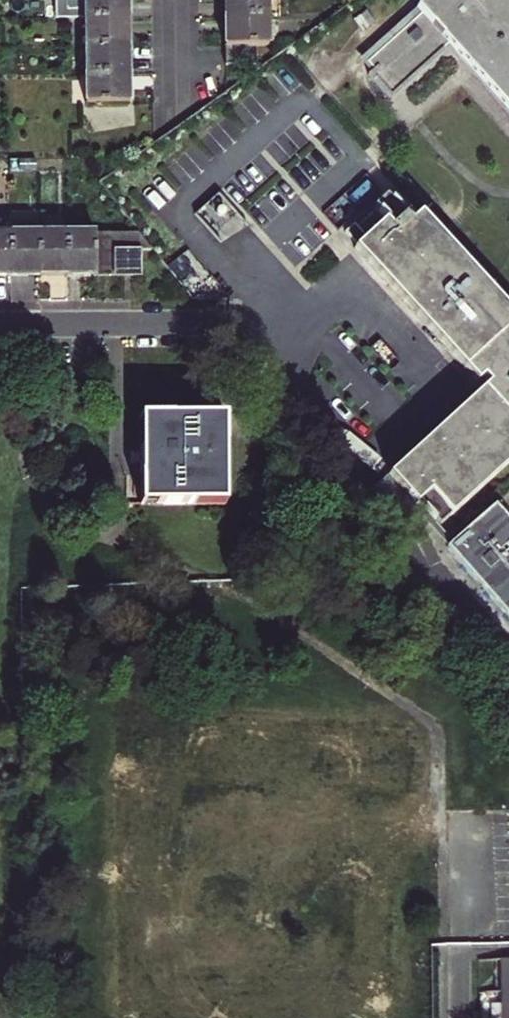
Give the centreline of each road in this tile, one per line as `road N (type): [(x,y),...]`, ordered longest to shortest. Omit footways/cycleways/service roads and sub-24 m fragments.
road 1 (residential): [(0,325),(263,324)]
road 2 (residential): [(457,832),(460,1017)]

